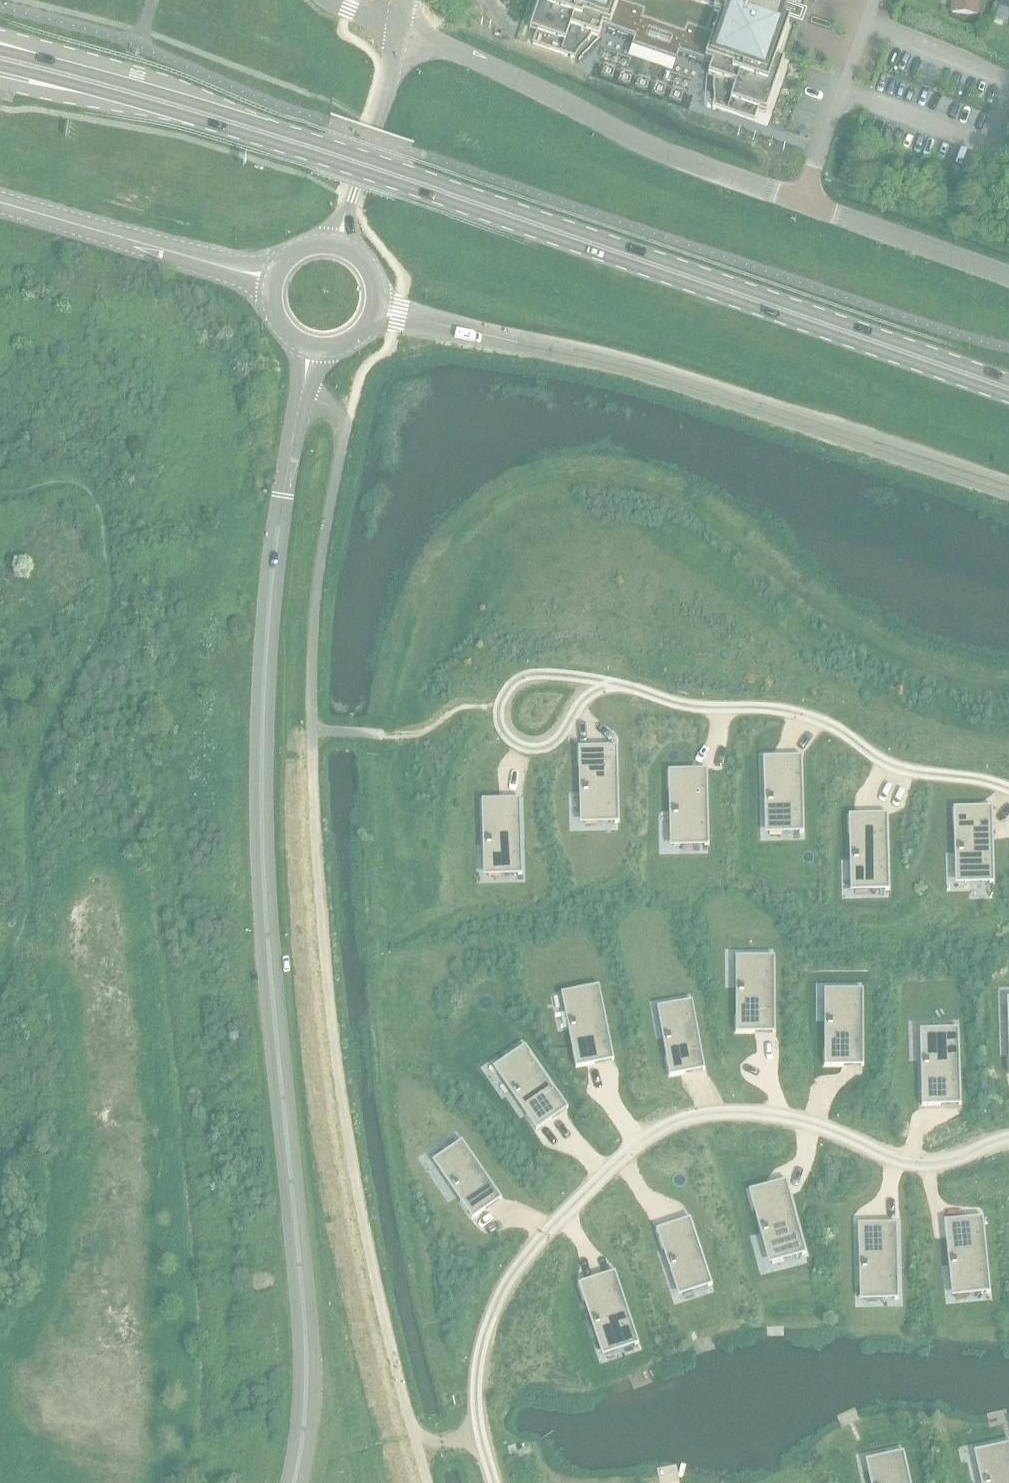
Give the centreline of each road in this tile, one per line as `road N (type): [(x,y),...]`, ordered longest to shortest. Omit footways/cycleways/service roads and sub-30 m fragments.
road 1 (unclassified): [(431,1482),(368,1248),(318,926),(313,637),(345,432),(330,407),(303,398)]
road 2 (tertiary): [(297,1482),(312,1393),(310,1301),(265,889),(263,736),(281,501),(303,398)]
road 3 (primary): [(1008,389),(320,152),(0,60)]
road 4 (unclassified): [(1008,274),(646,144),(498,69),(400,29)]
road 5 (tertiary): [(1008,482),(636,367),(376,310)]
road 6 (tertiary): [(0,202),(271,279)]
road 7 (unclassified): [(338,242),(400,29)]

